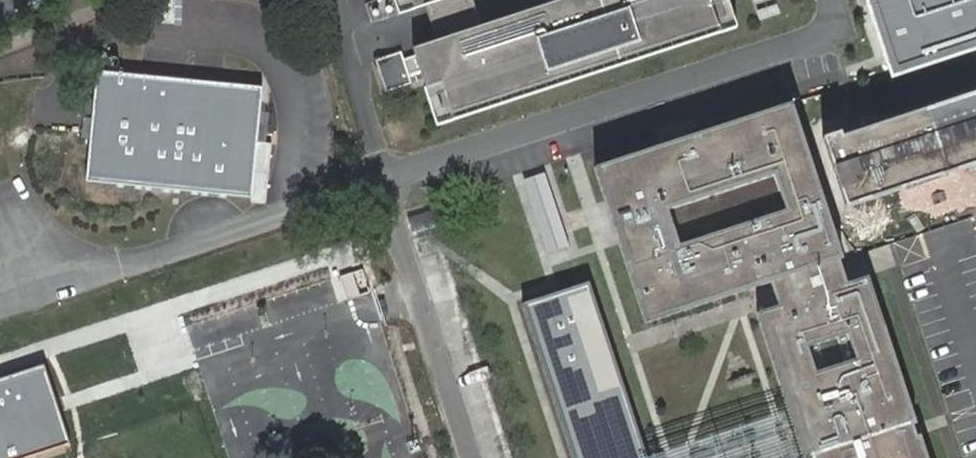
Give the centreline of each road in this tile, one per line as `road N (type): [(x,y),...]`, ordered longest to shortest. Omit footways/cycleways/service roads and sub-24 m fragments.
road 1 (unclassified): [(841,0),(838,25),(814,43),(386,178)]
road 2 (unclassified): [(386,178),(0,305)]
road 3 (unclassified): [(386,178),(477,457)]

